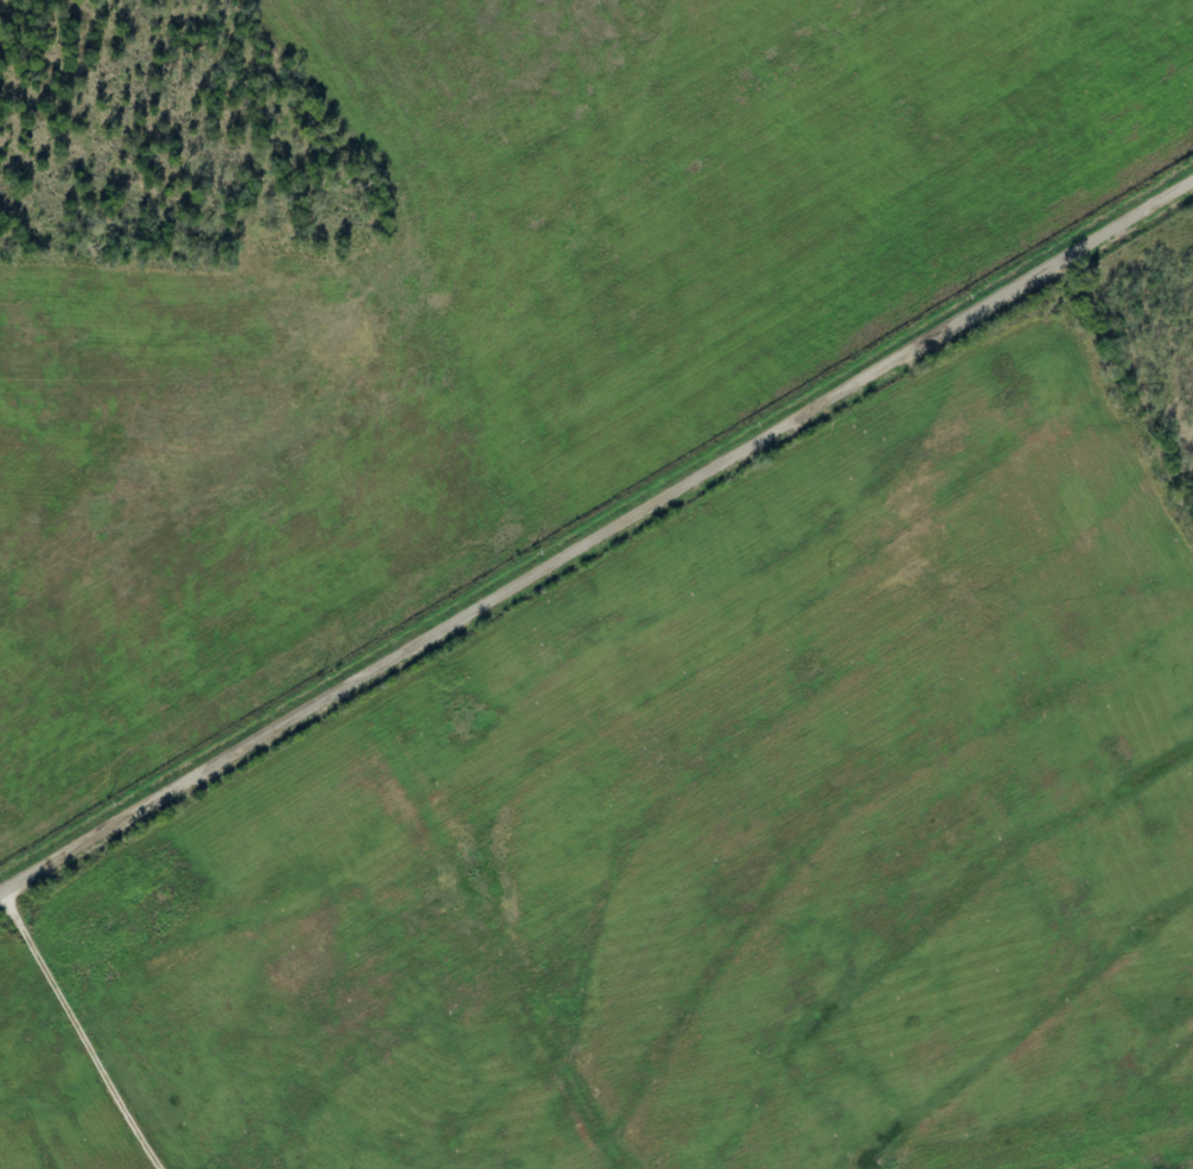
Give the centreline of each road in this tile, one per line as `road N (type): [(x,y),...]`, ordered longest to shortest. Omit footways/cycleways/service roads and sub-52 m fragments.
road 1 (residential): [(0,900),(1192,189)]

